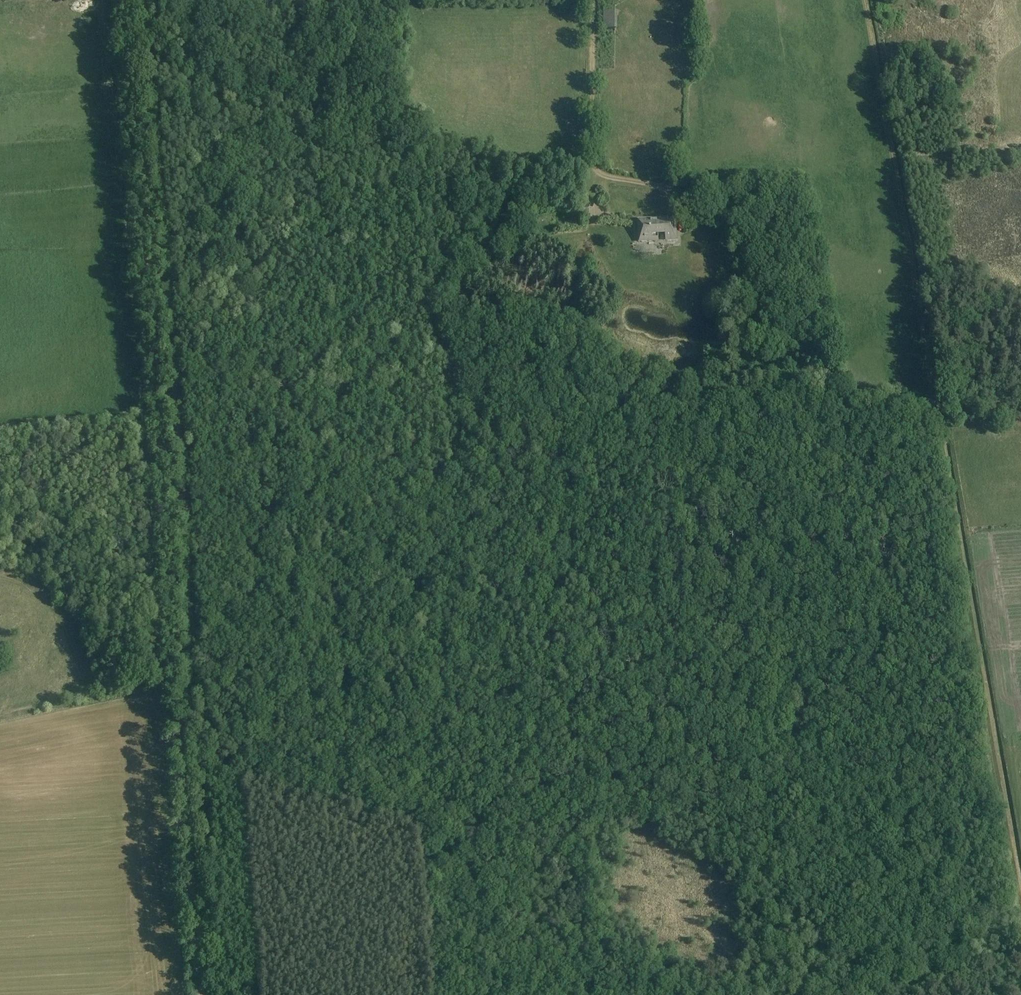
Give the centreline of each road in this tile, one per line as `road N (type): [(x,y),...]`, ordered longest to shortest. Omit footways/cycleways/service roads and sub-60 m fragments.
road 1 (track): [(148,0),(179,446),(188,646),(182,766),(200,994)]
road 2 (track): [(670,209),(661,188),(593,165),(592,0)]

